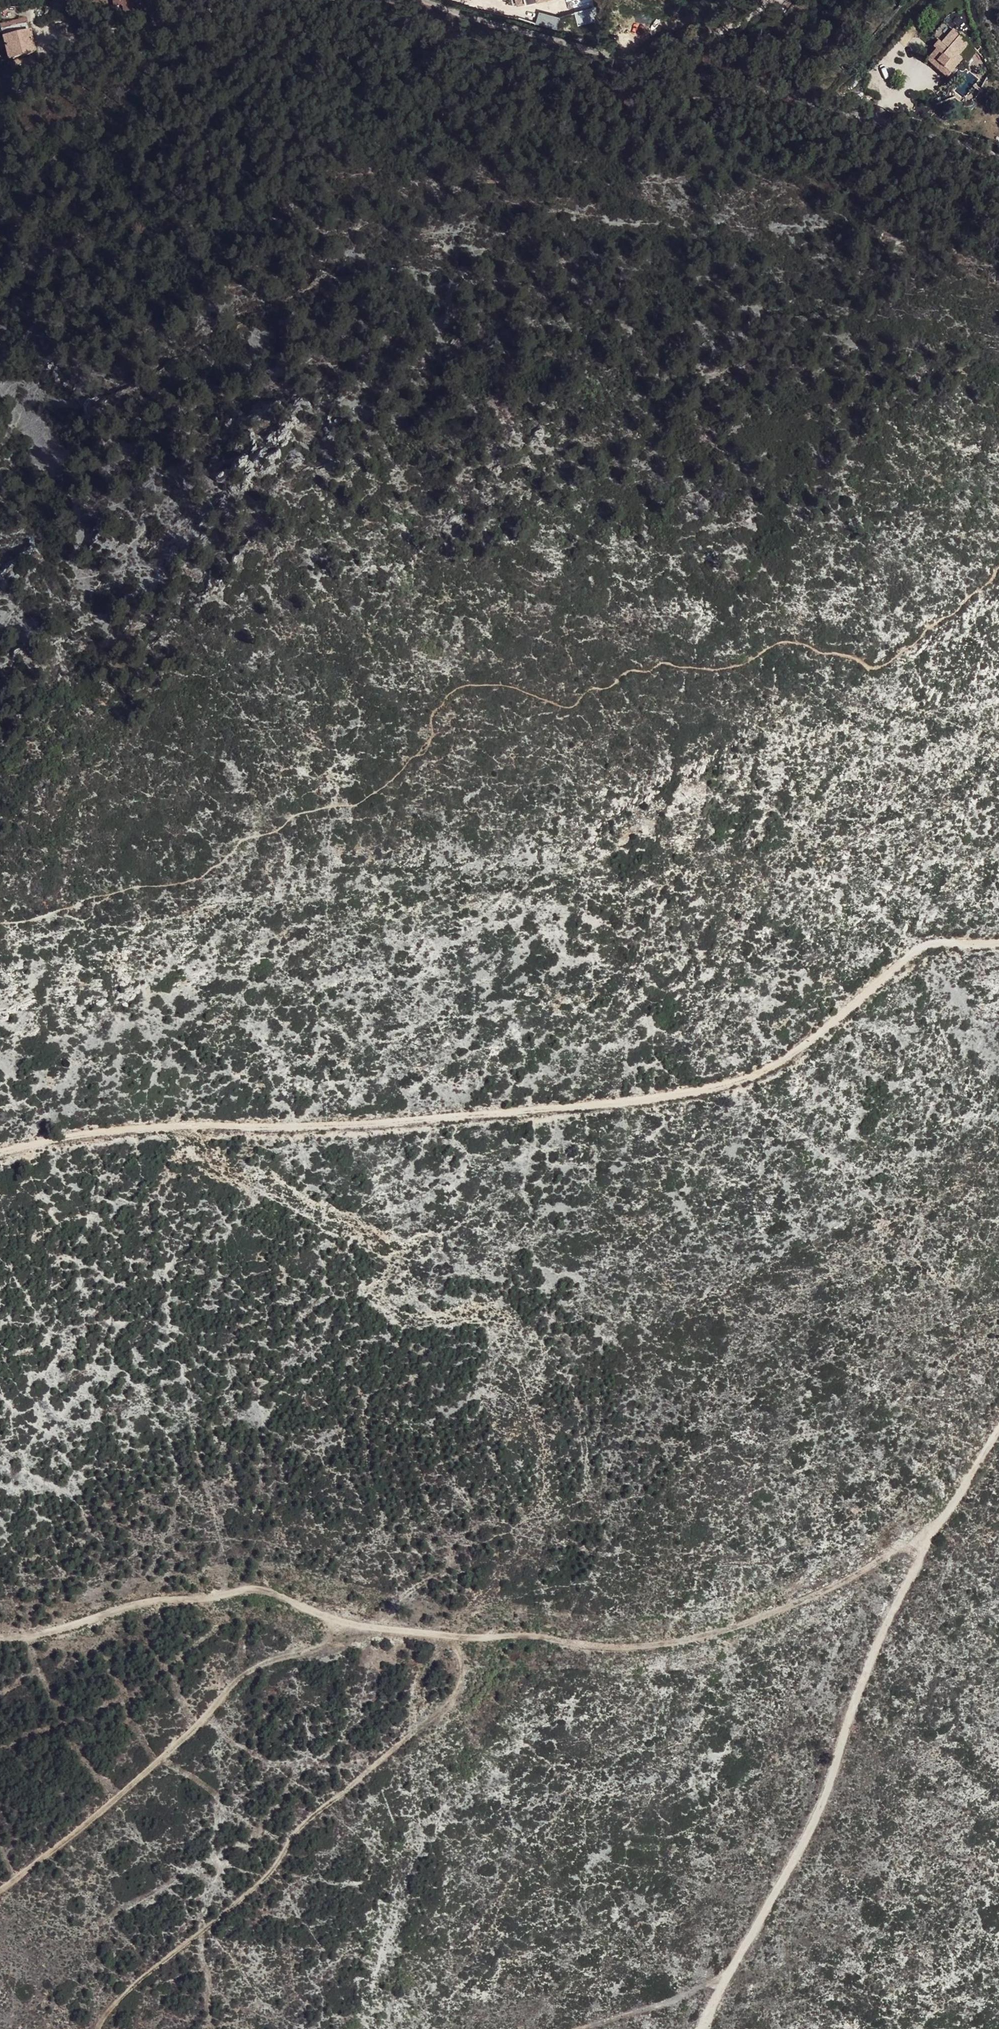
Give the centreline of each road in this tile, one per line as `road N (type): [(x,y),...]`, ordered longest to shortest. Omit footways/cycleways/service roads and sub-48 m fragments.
road 1 (track): [(0,1153),(121,1129),(411,1120),(686,1095),(749,1079),(791,1057),(934,943),(998,943)]
road 2 (track): [(703,2028),(719,1977),(790,1859),(911,1569),(998,1420)]
road 3 (track): [(998,158),(877,105),(645,66),(434,0)]

